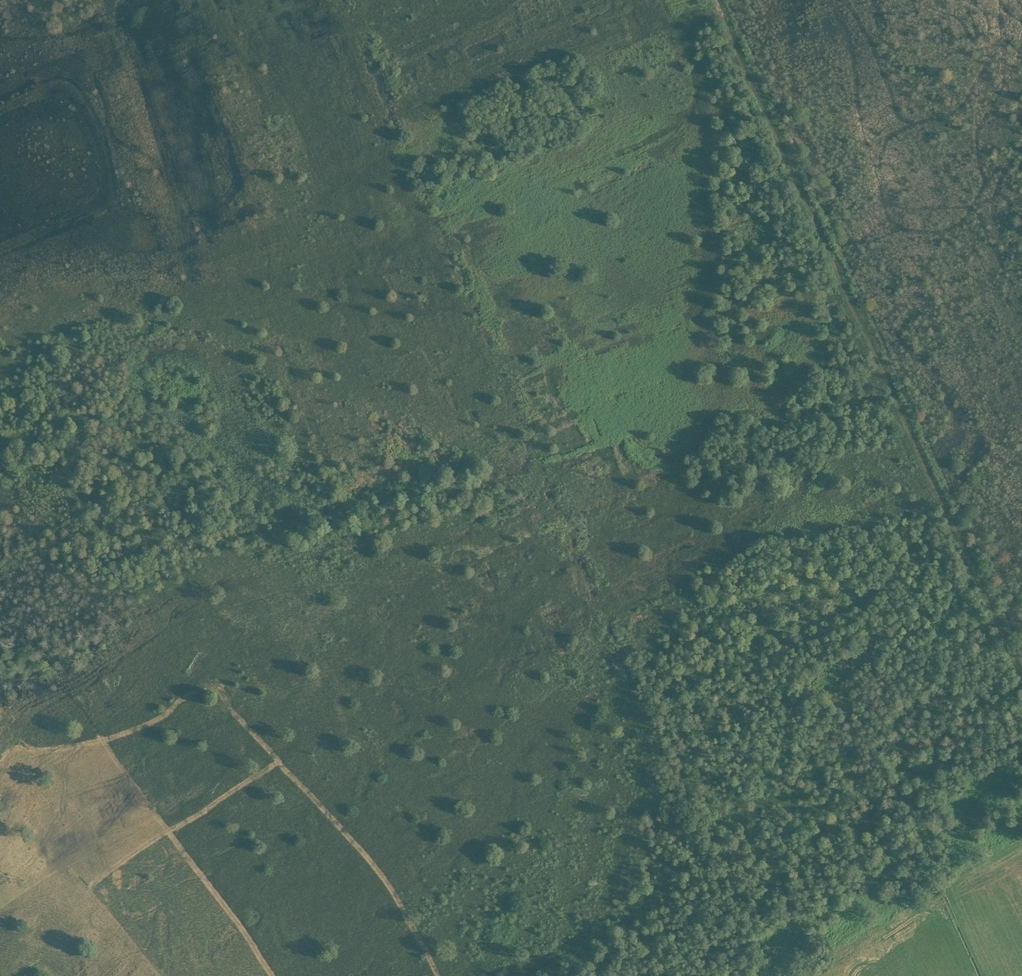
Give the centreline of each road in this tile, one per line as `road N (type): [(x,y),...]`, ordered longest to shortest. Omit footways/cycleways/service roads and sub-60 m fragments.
road 1 (track): [(1021,677),(715,0)]

